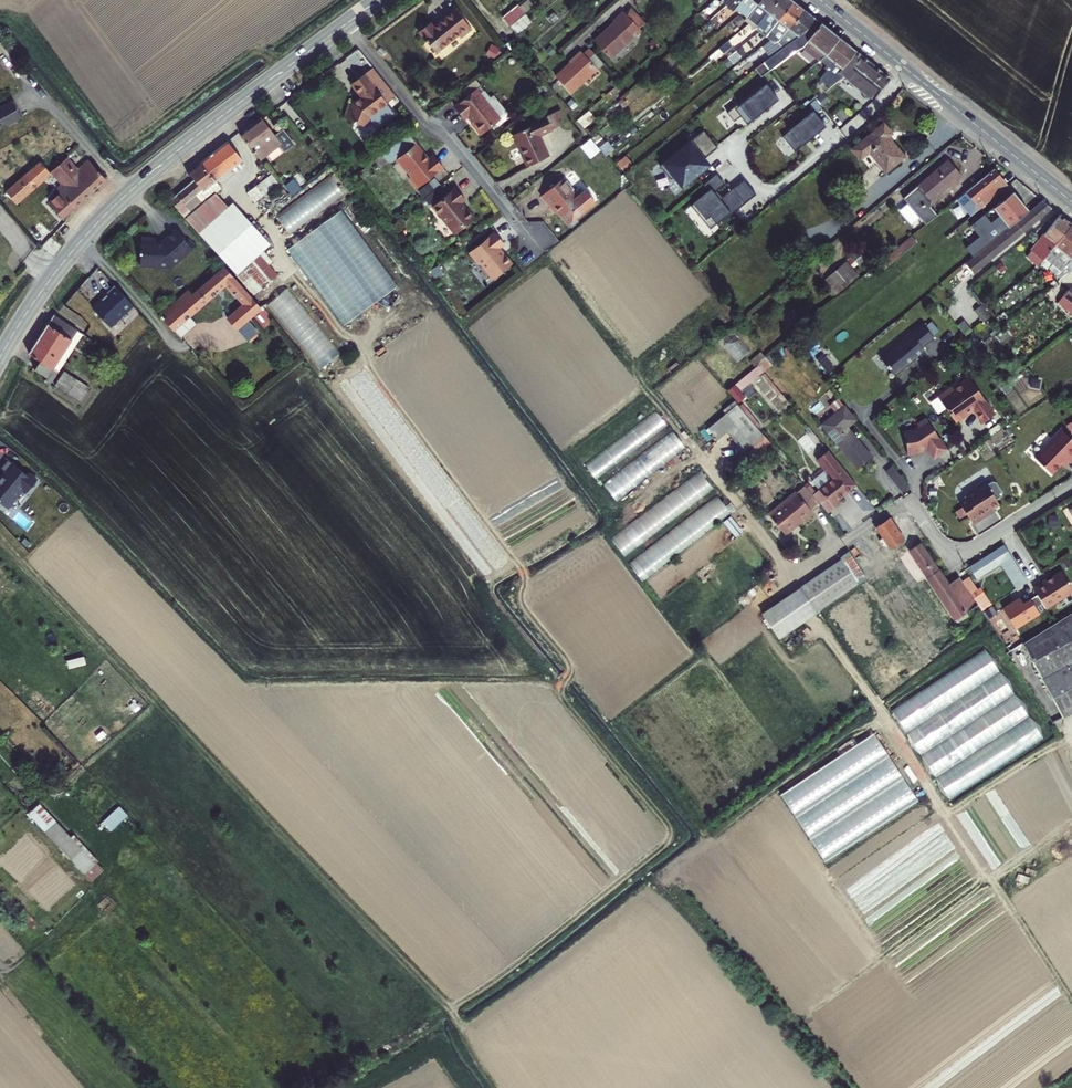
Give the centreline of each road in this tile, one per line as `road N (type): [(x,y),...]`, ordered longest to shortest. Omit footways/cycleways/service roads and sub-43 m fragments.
road 1 (track): [(452,1015),(671,839),(673,824),(562,699),(569,664),(522,602),(522,572),(365,361),(361,342)]
road 2 (track): [(0,545),(452,1015)]
road 3 (residential): [(1071,484),(952,559),(913,499),(793,575),(709,459)]
road 4 (tertiary): [(0,356),(46,283),(106,213),(345,23)]
road 5 (residential): [(540,255),(345,23)]
road 6 (residential): [(731,150),(768,195),(873,110),(906,68)]
road 7 (tertiary): [(1071,200),(906,68)]

